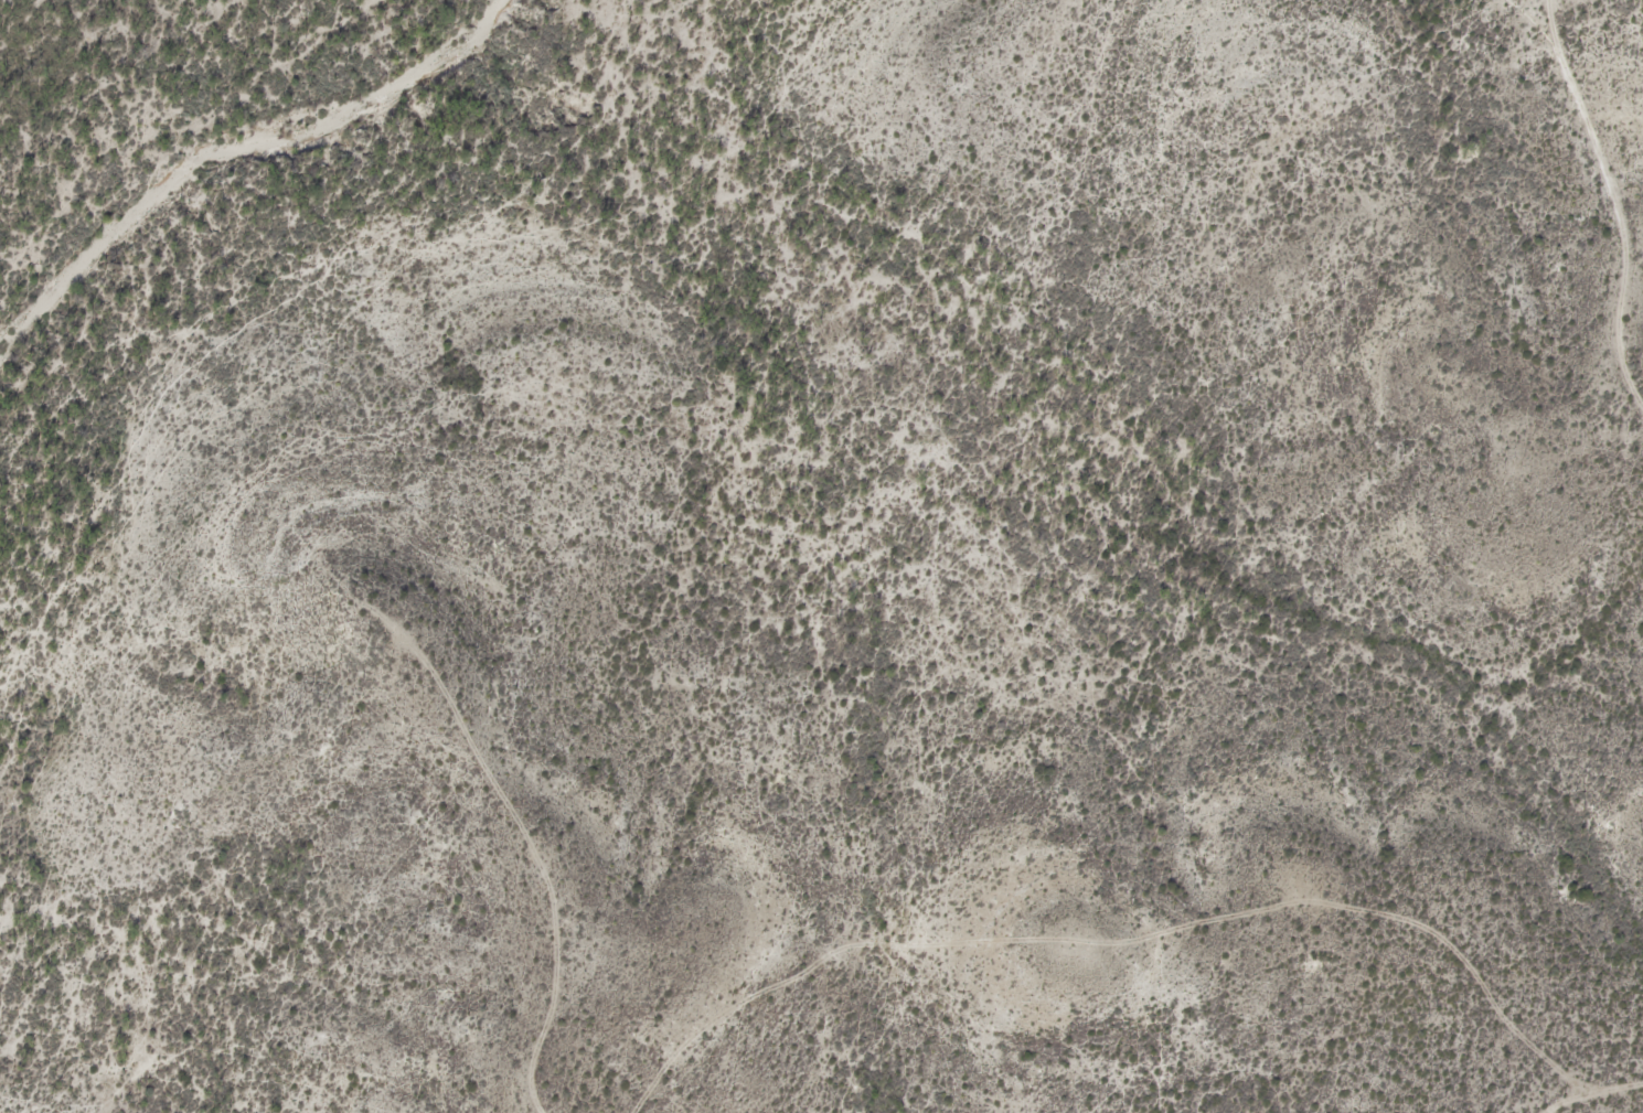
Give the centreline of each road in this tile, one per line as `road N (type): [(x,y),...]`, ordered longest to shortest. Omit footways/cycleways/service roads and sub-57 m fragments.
road 1 (residential): [(1642,396),(1632,364),(1630,205),(1568,49),(1565,0)]

